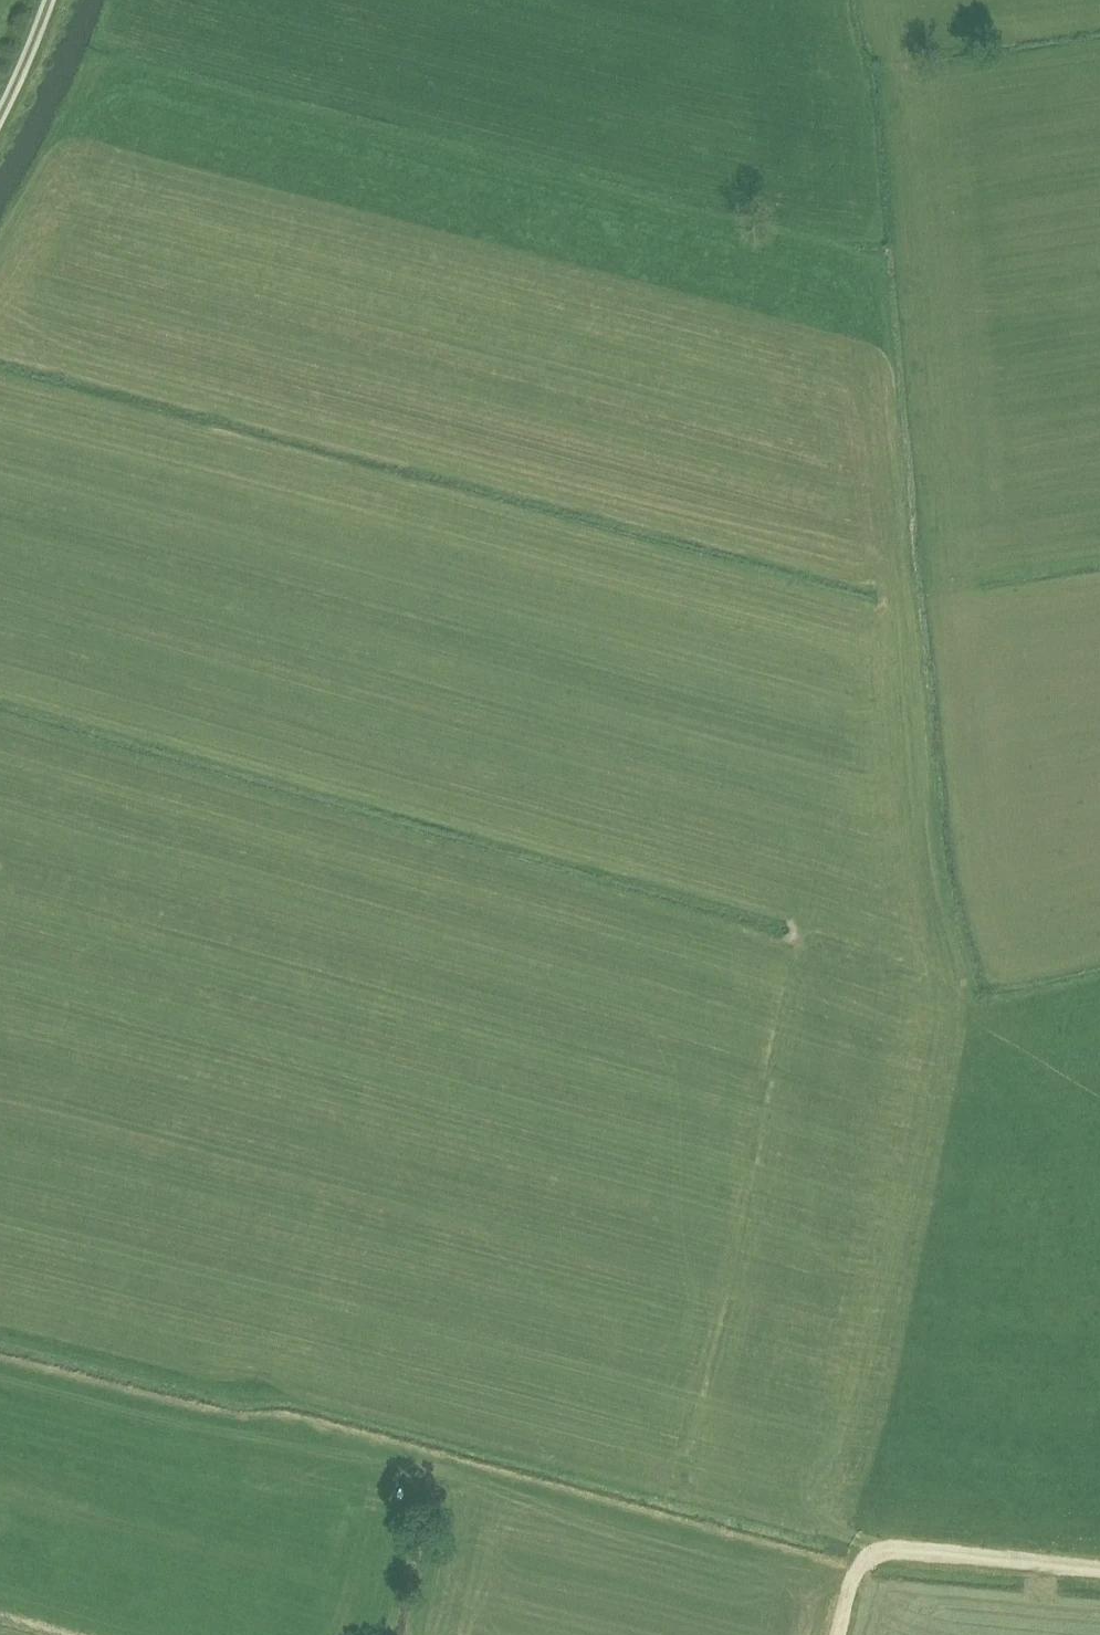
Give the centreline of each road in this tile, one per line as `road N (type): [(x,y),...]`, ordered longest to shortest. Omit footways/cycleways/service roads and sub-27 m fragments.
road 1 (track): [(1099,1568),(875,1551),(849,1573),(834,1634)]
road 2 (track): [(49,0),(0,115)]

